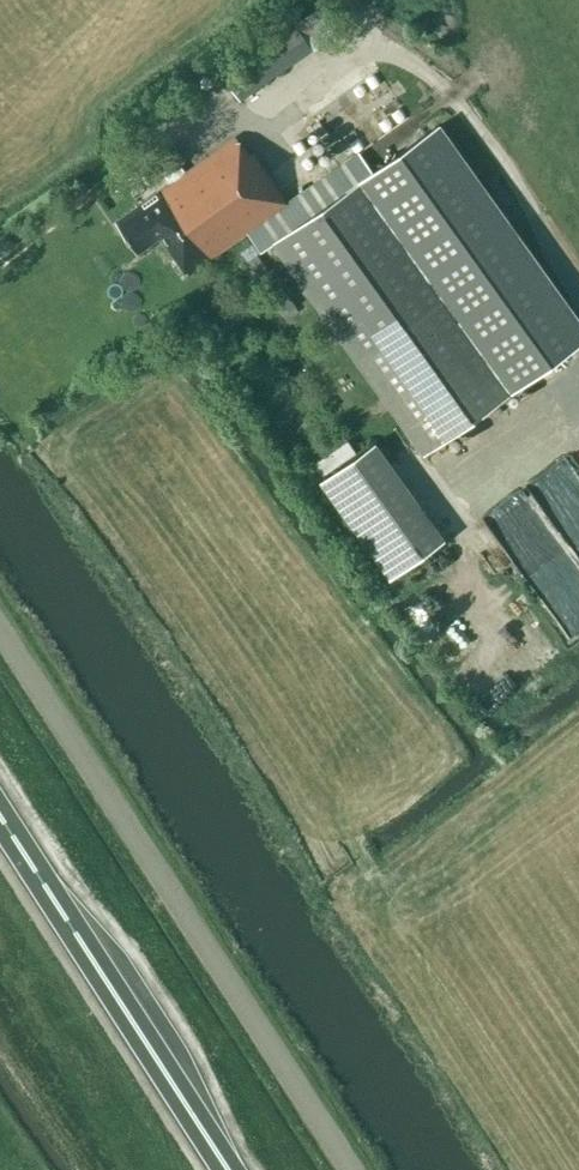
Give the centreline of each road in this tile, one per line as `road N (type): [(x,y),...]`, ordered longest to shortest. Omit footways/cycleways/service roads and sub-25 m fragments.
road 1 (unclassified): [(352,1169),(0,631)]
road 2 (trunk): [(229,1169),(0,815)]
road 3 (track): [(578,304),(362,0)]
road 4 (track): [(0,254),(220,89)]

